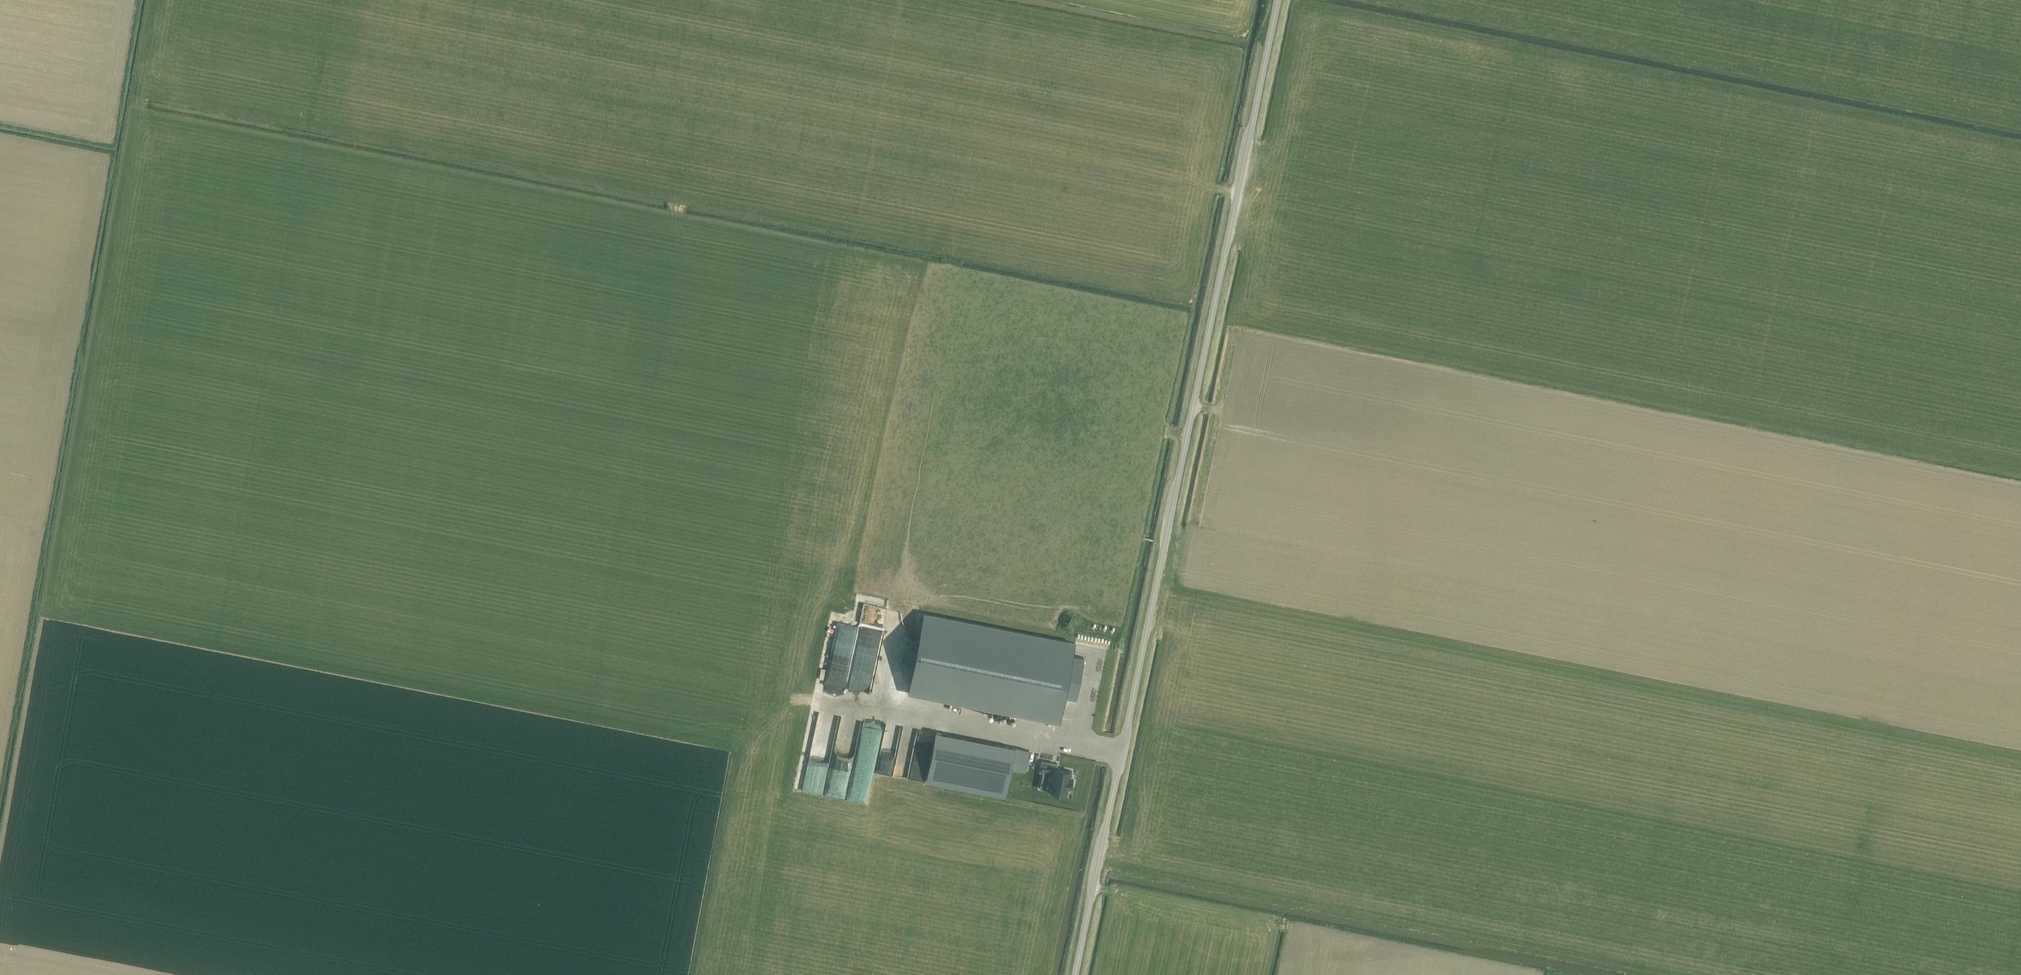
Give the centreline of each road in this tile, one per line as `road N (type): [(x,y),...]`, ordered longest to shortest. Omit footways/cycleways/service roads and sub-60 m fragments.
road 1 (unclassified): [(1078,974),(1278,0)]

